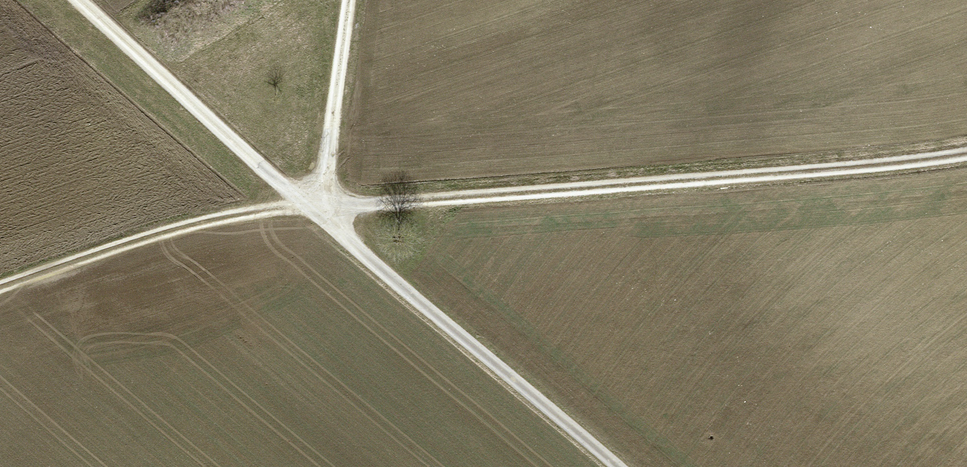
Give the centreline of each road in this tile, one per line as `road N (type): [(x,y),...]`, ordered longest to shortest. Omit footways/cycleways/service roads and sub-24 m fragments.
road 1 (track): [(333,206),(966,143)]
road 2 (track): [(640,466),(333,206)]
road 3 (track): [(333,206),(238,210),(0,290)]
road 4 (track): [(99,0),(333,206)]
road 5 (track): [(333,206),(362,0)]

